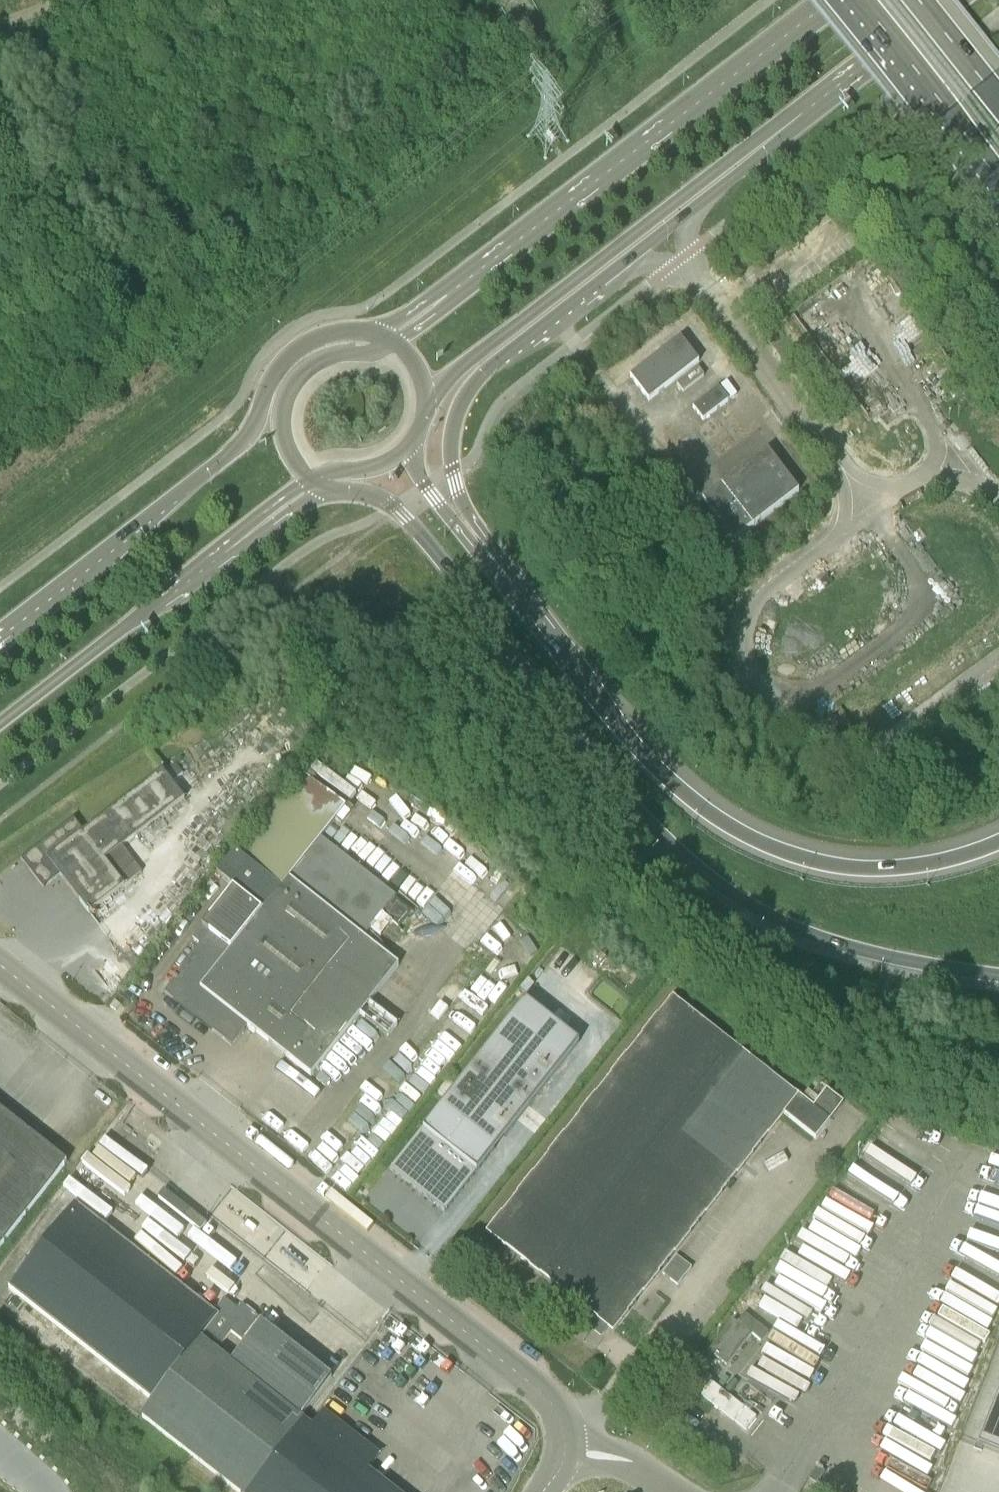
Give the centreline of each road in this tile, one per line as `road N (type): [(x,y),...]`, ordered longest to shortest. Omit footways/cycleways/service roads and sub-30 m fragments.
road 1 (trunk): [(365,493),(410,521),(633,810),(689,864),(793,928),(998,973)]
road 2 (unclassified): [(579,1434),(514,1372),(0,964)]
road 3 (trunk): [(998,842),(926,865),(873,869),(801,856),(733,828),(639,751),(491,569)]
road 4 (primary): [(831,0),(449,294)]
road 5 (primary): [(426,412),(450,375),(726,159),(786,128)]
road 6 (primary): [(480,376),(786,128)]
road 7 (tertiary): [(264,407),(230,456),(0,631)]
road 8 (tertiary): [(0,725),(271,517)]
road 9 (trunk): [(859,0),(998,178)]
road 10 (primary): [(393,344),(331,356),(294,383),(283,412),(284,442),(309,480)]
road 11 (trunk): [(491,569),(484,535),(457,490),(450,443),(461,402),(480,376)]
road 12 (primary): [(786,128),(949,0)]
road 13 (trunk): [(491,569),(426,484),(415,440)]
road 14 (primary): [(370,333),(333,332),(299,345),(275,373),(264,407)]
road 15 (trunk): [(998,101),(919,0)]

